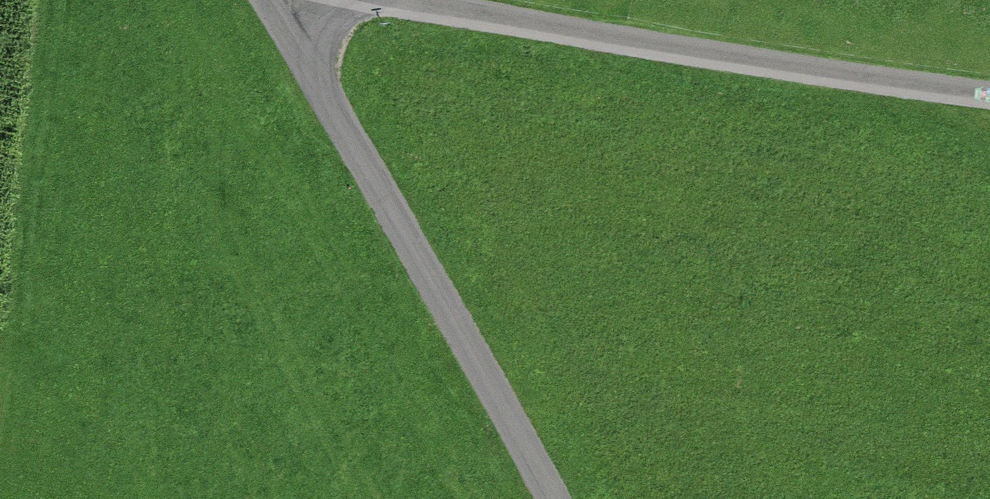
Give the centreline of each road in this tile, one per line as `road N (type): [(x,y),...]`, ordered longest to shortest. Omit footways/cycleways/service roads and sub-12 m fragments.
road 1 (unclassified): [(989,90),(359,0)]
road 2 (unclassified): [(278,3),(358,163),(550,498)]

